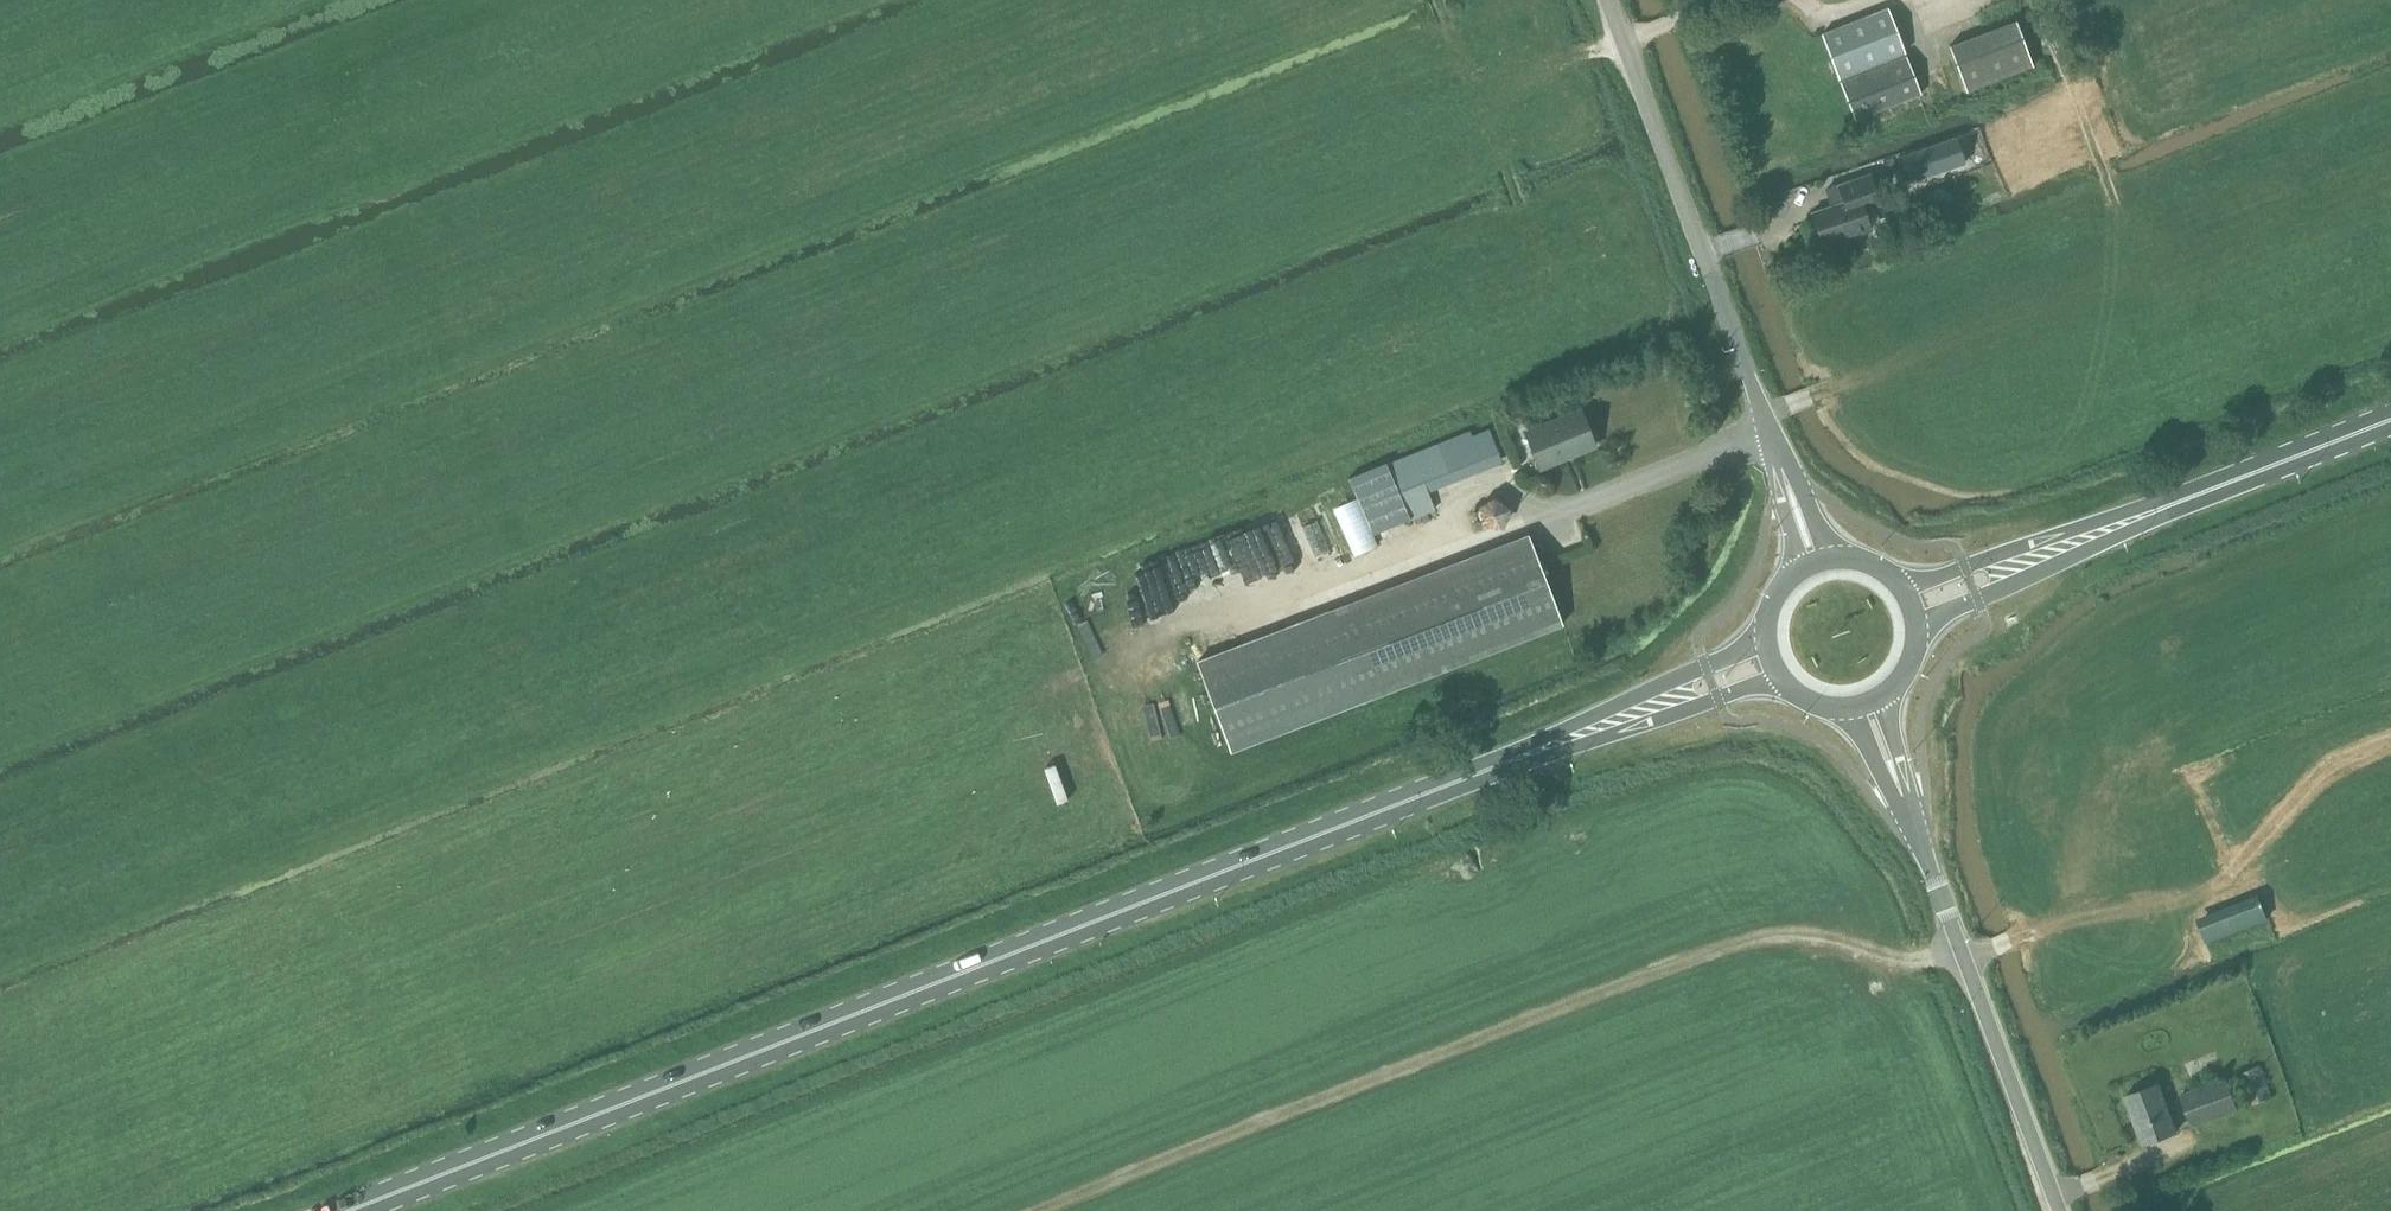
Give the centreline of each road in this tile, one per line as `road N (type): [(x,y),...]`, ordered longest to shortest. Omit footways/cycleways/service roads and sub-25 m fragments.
road 1 (primary): [(350,1210),(1564,739)]
road 2 (track): [(1046,1210),(1737,943),(1804,937),(1966,964)]
road 3 (unclassified): [(1781,465),(1606,0)]
road 4 (unclassified): [(2057,1210),(1903,799)]
road 5 (primary): [(2114,528),(2390,421)]
road 6 (primary): [(1564,739),(1782,677)]
road 7 (primary): [(1768,642),(1564,739)]
road 8 (primary): [(1914,626),(2114,528)]
road 9 (primary): [(2114,528),(1901,592)]

